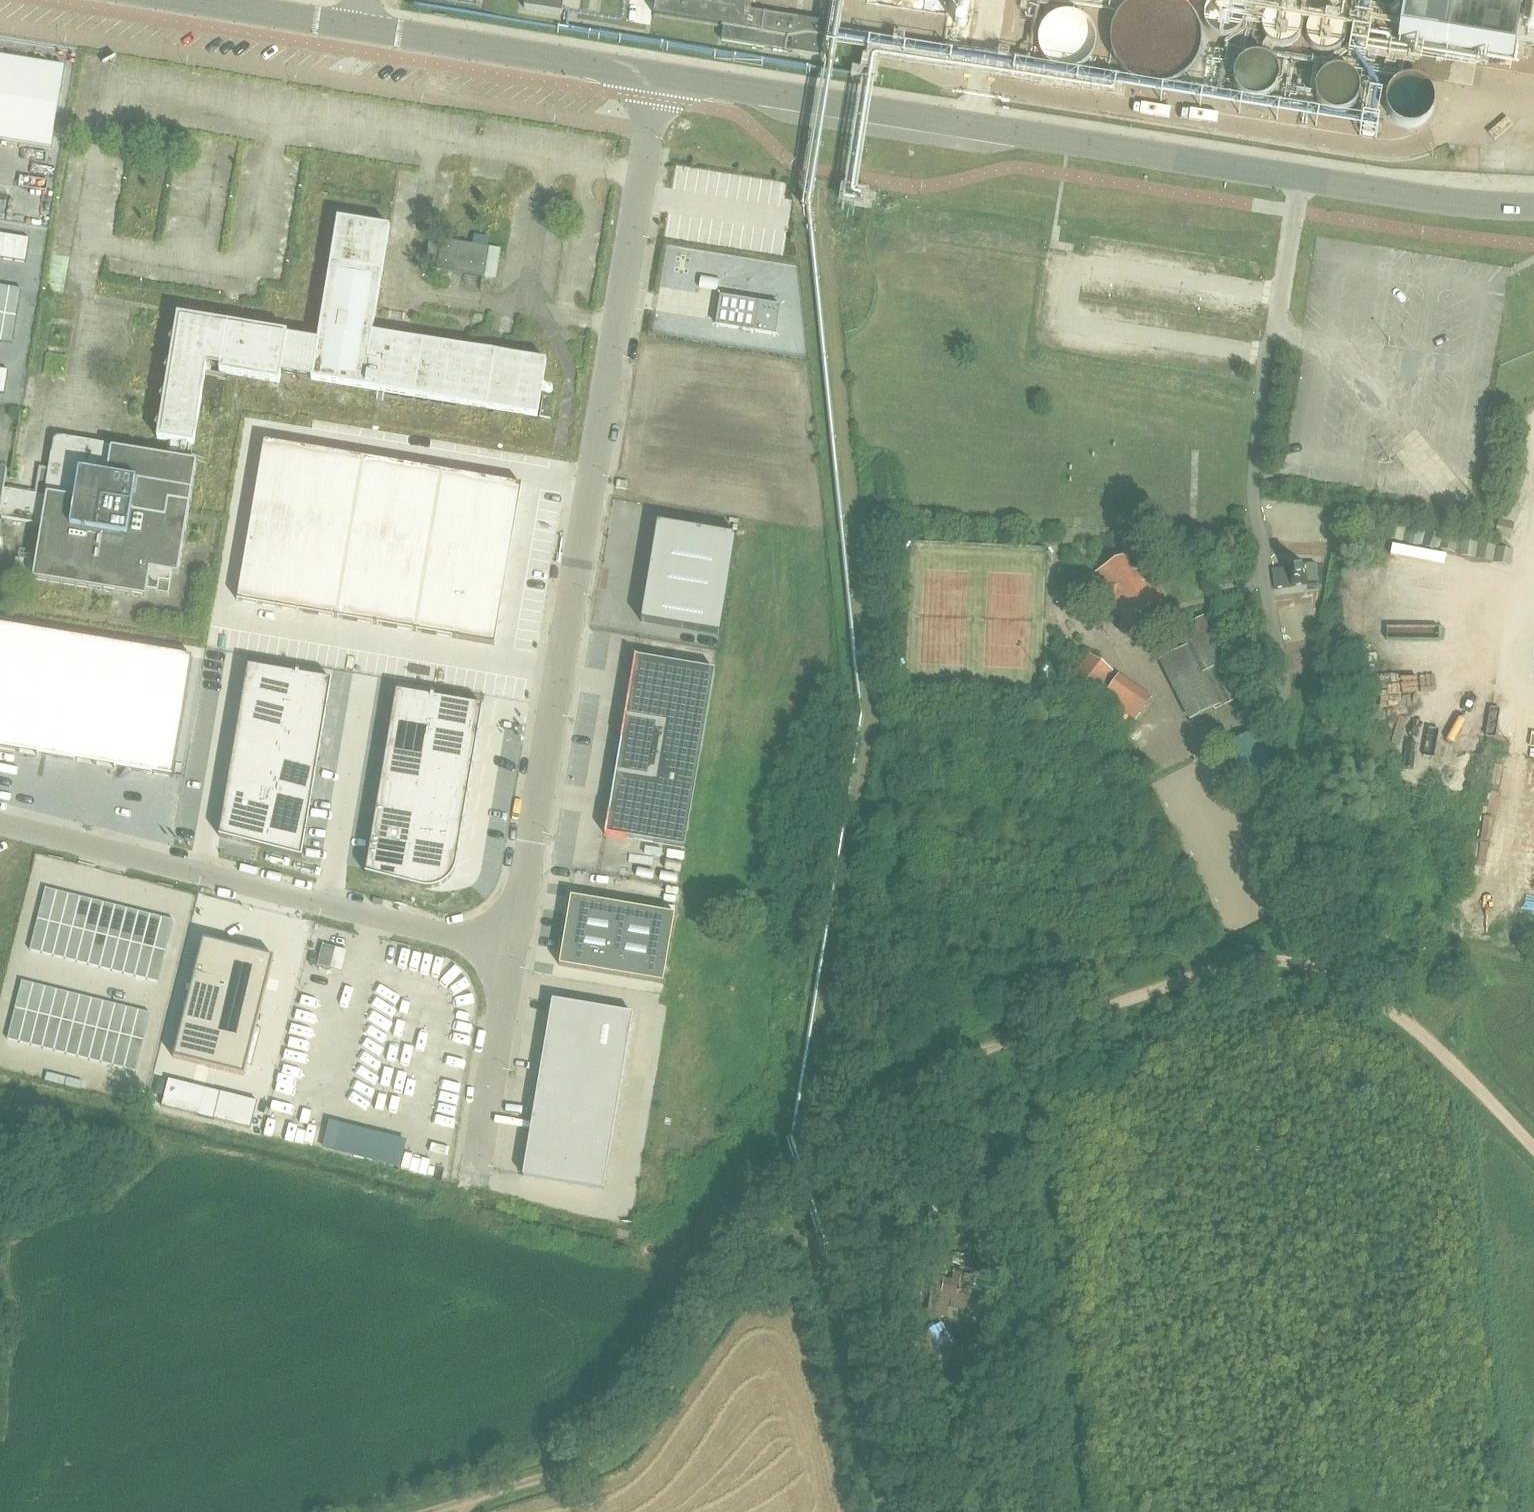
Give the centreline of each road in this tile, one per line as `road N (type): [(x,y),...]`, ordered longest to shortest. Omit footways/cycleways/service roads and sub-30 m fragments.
road 1 (track): [(428,1511),(573,1470),(629,1434),(839,1146),(870,1109),(916,1077),(1263,959),(1321,970),(1421,1033)]
road 2 (unclassified): [(513,949),(660,74)]
road 3 (unclassified): [(1300,177),(660,74)]
road 4 (unclassified): [(513,949),(0,824)]
road 5 (unclassified): [(1202,738),(1272,704),(1284,688),(1253,490),(1265,351),(1281,325)]
road 6 (unclassified): [(660,74),(202,0)]
road 7 (track): [(1421,1033),(1384,923),(1293,739),(1283,693)]
road 8 (unclassified): [(1533,202),(1469,202),(1300,177)]
road 9 (unclassified): [(475,1169),(513,949)]
road 10 (track): [(1421,1033),(1533,1147)]
road 11 (unclassified): [(1281,325),(1300,177)]

